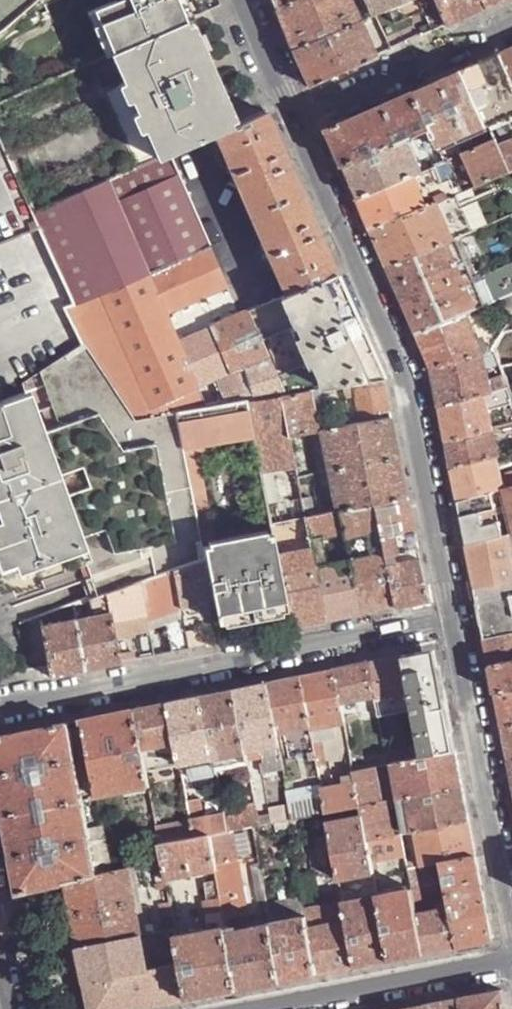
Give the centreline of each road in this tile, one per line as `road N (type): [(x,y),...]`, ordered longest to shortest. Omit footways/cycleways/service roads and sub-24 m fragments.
road 1 (residential): [(298,118),(405,368),(455,612)]
road 2 (residential): [(0,711),(455,612)]
road 3 (residential): [(455,612),(511,916)]
road 4 (residential): [(511,961),(270,1008)]
road 5 (residential): [(298,118),(511,23)]
road 6 (residential): [(248,0),(298,118)]

